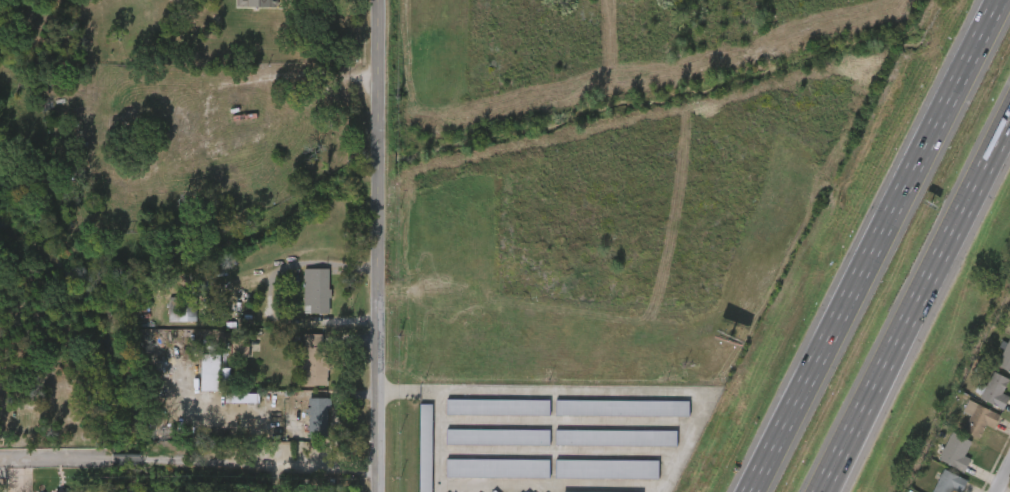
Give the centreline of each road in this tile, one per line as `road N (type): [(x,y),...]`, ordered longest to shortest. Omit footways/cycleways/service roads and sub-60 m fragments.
road 1 (motorway): [(997,0),(748,491)]
road 2 (tertiary): [(378,0),(379,491)]
road 3 (motorway): [(819,491),(1009,115)]
road 4 (residential): [(379,467),(148,465)]

